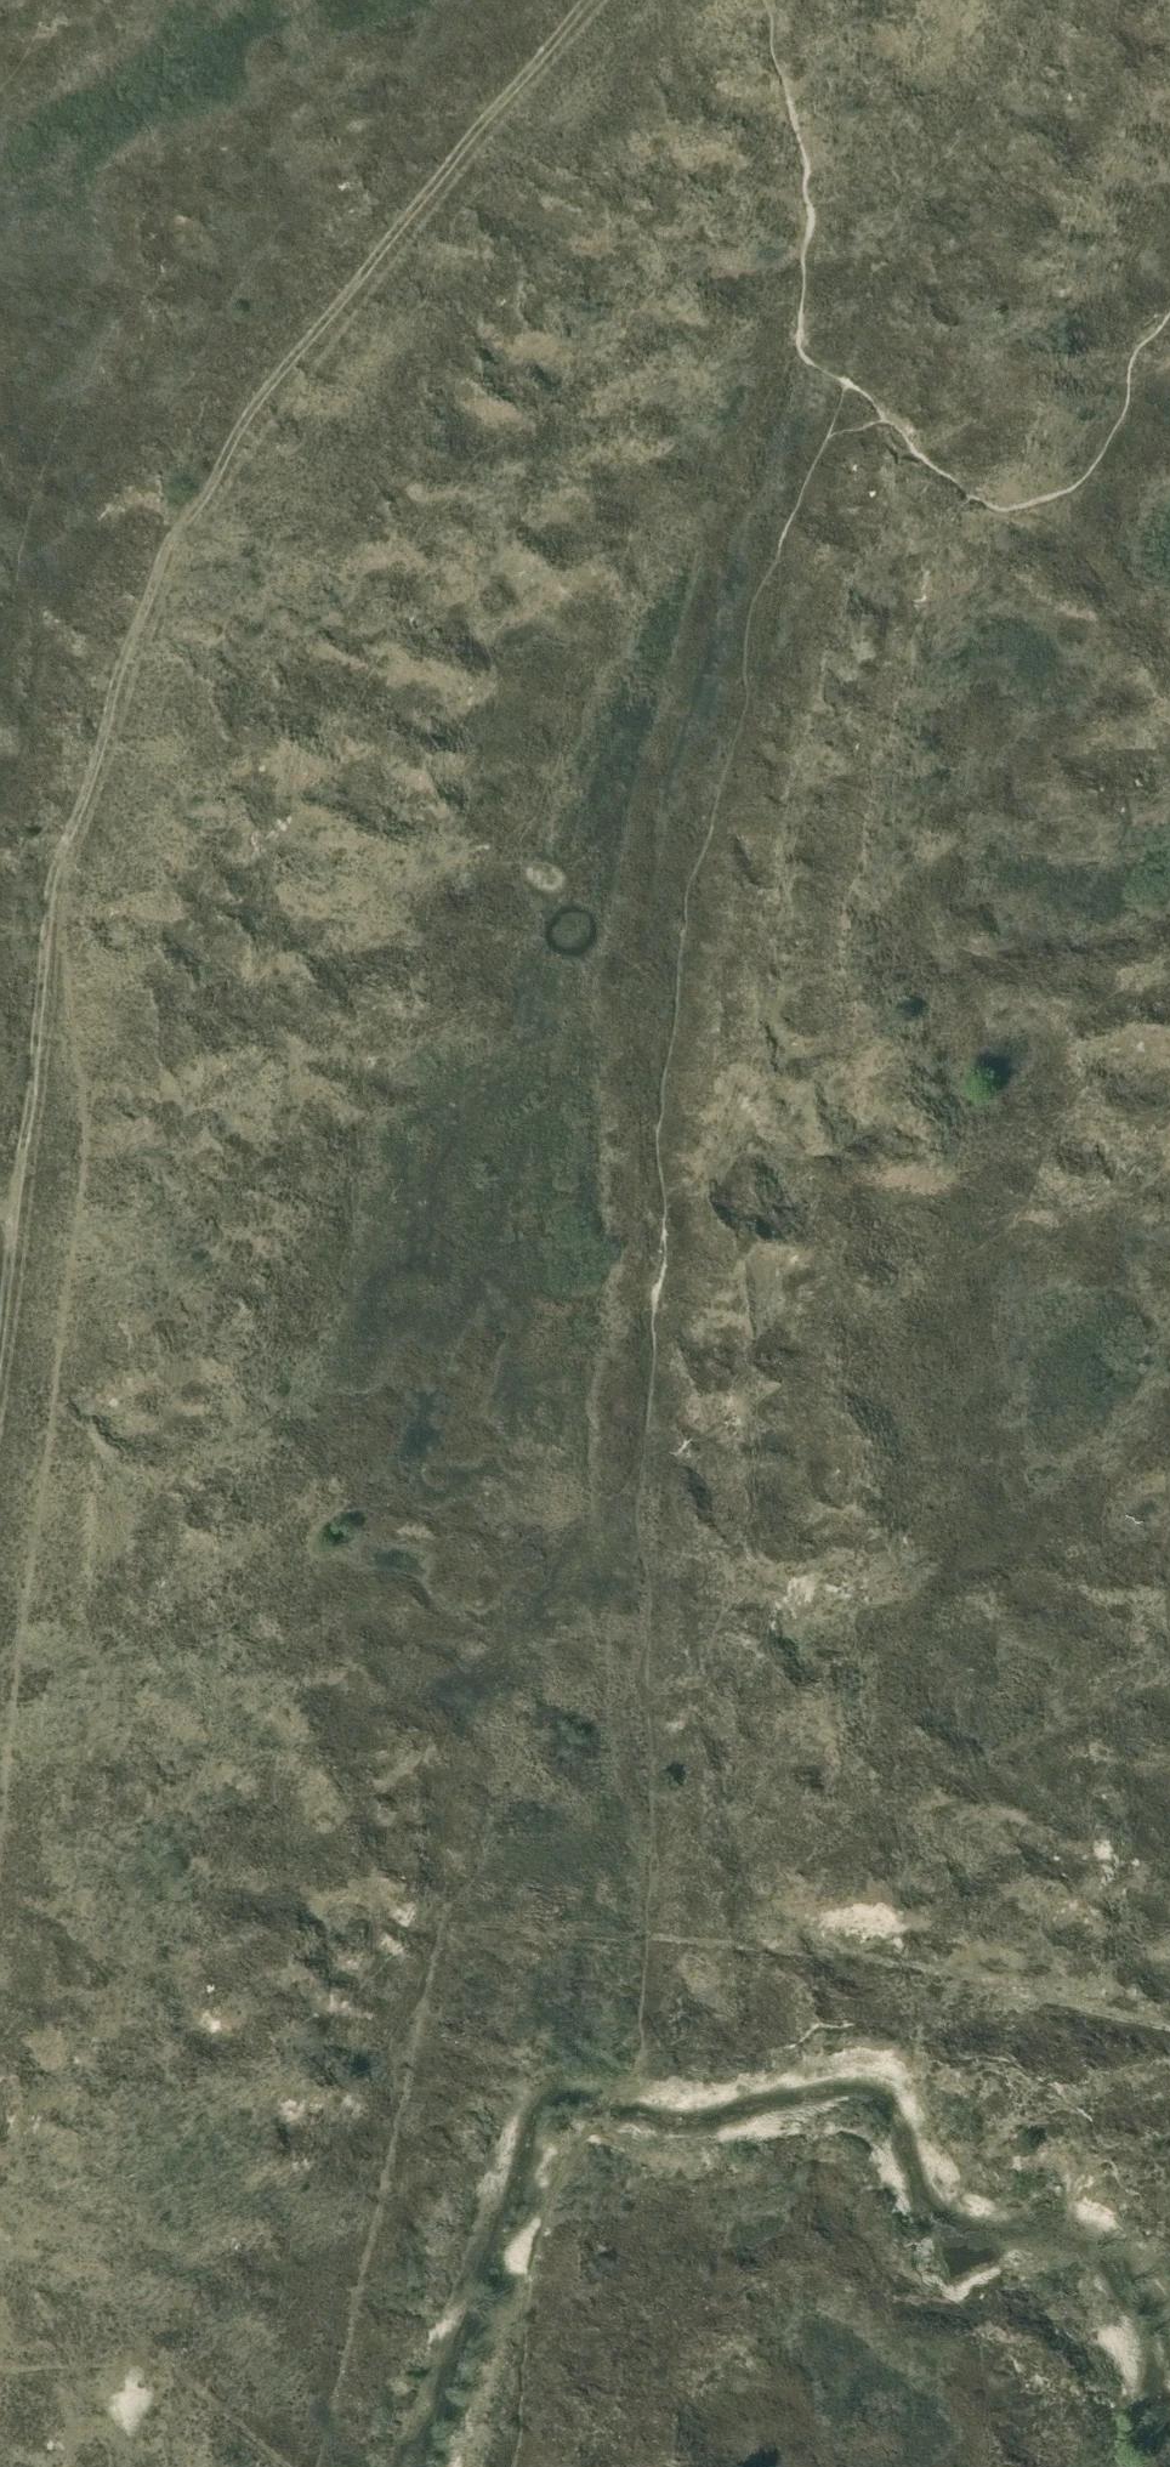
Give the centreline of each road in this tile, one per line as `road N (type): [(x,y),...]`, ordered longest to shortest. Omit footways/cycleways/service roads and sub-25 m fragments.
road 1 (track): [(0,1343),(65,867),(174,548),(570,0)]

